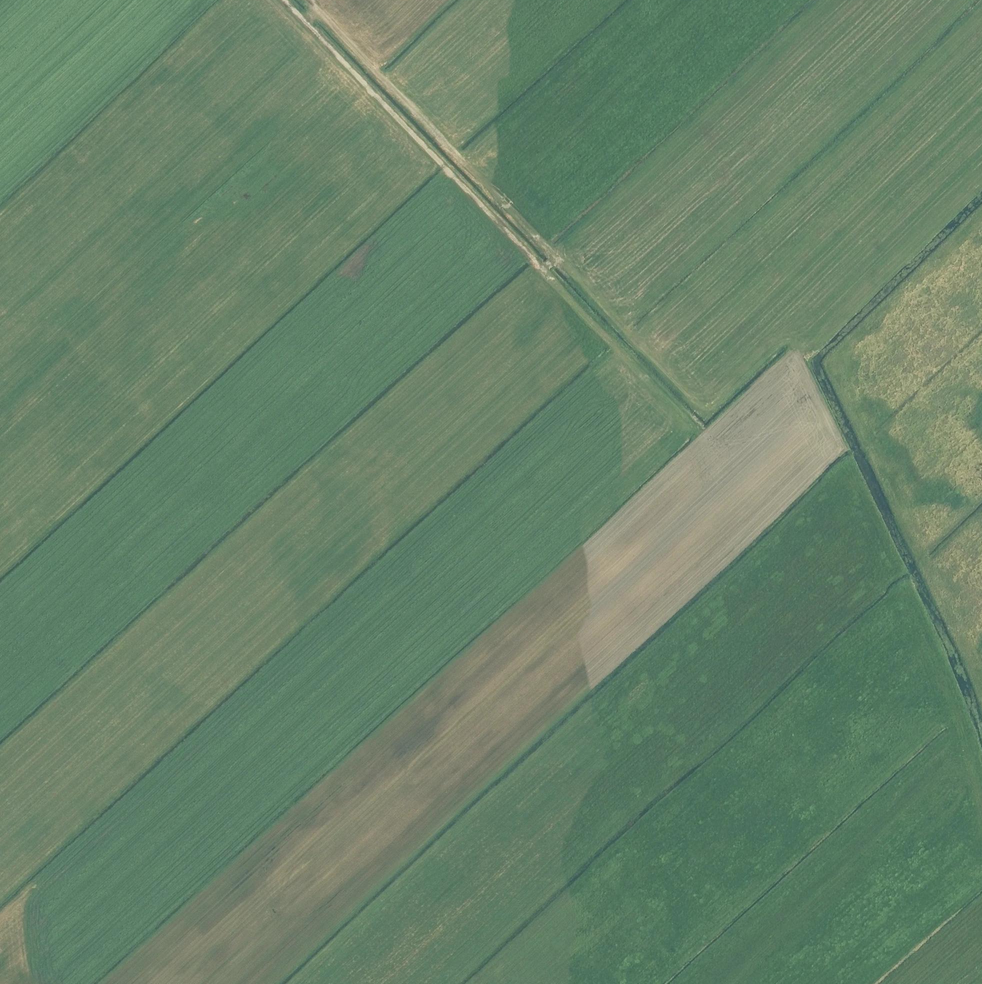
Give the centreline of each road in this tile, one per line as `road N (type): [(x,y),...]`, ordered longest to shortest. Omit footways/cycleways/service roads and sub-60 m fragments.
road 1 (track): [(286,0),(614,343)]

